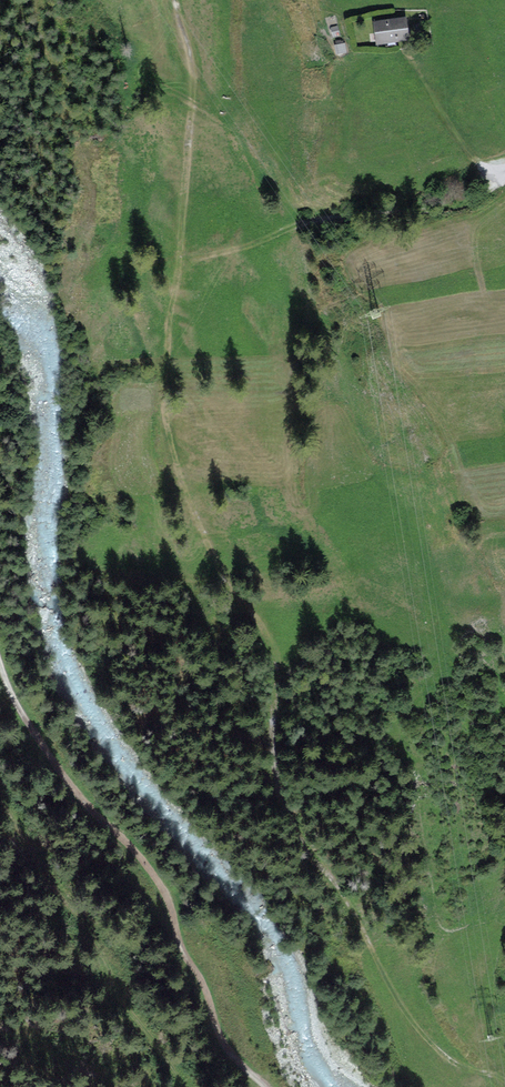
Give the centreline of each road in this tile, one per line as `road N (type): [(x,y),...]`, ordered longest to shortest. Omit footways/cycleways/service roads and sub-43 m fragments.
road 1 (track): [(504,1086),(449,1061),(420,1032),(342,894),(289,827),(274,772),(270,667),(255,622),(227,592),(206,546),(174,460),(164,401),(194,96),(172,0)]
road 2 (track): [(0,665),(41,743),(167,890),(180,946),(206,988),(222,1041),(267,1086)]
road 3 (track): [(501,172),(489,195),(470,204),(341,217),(179,271)]
road 4 (track): [(501,172),(474,163),(405,52)]

